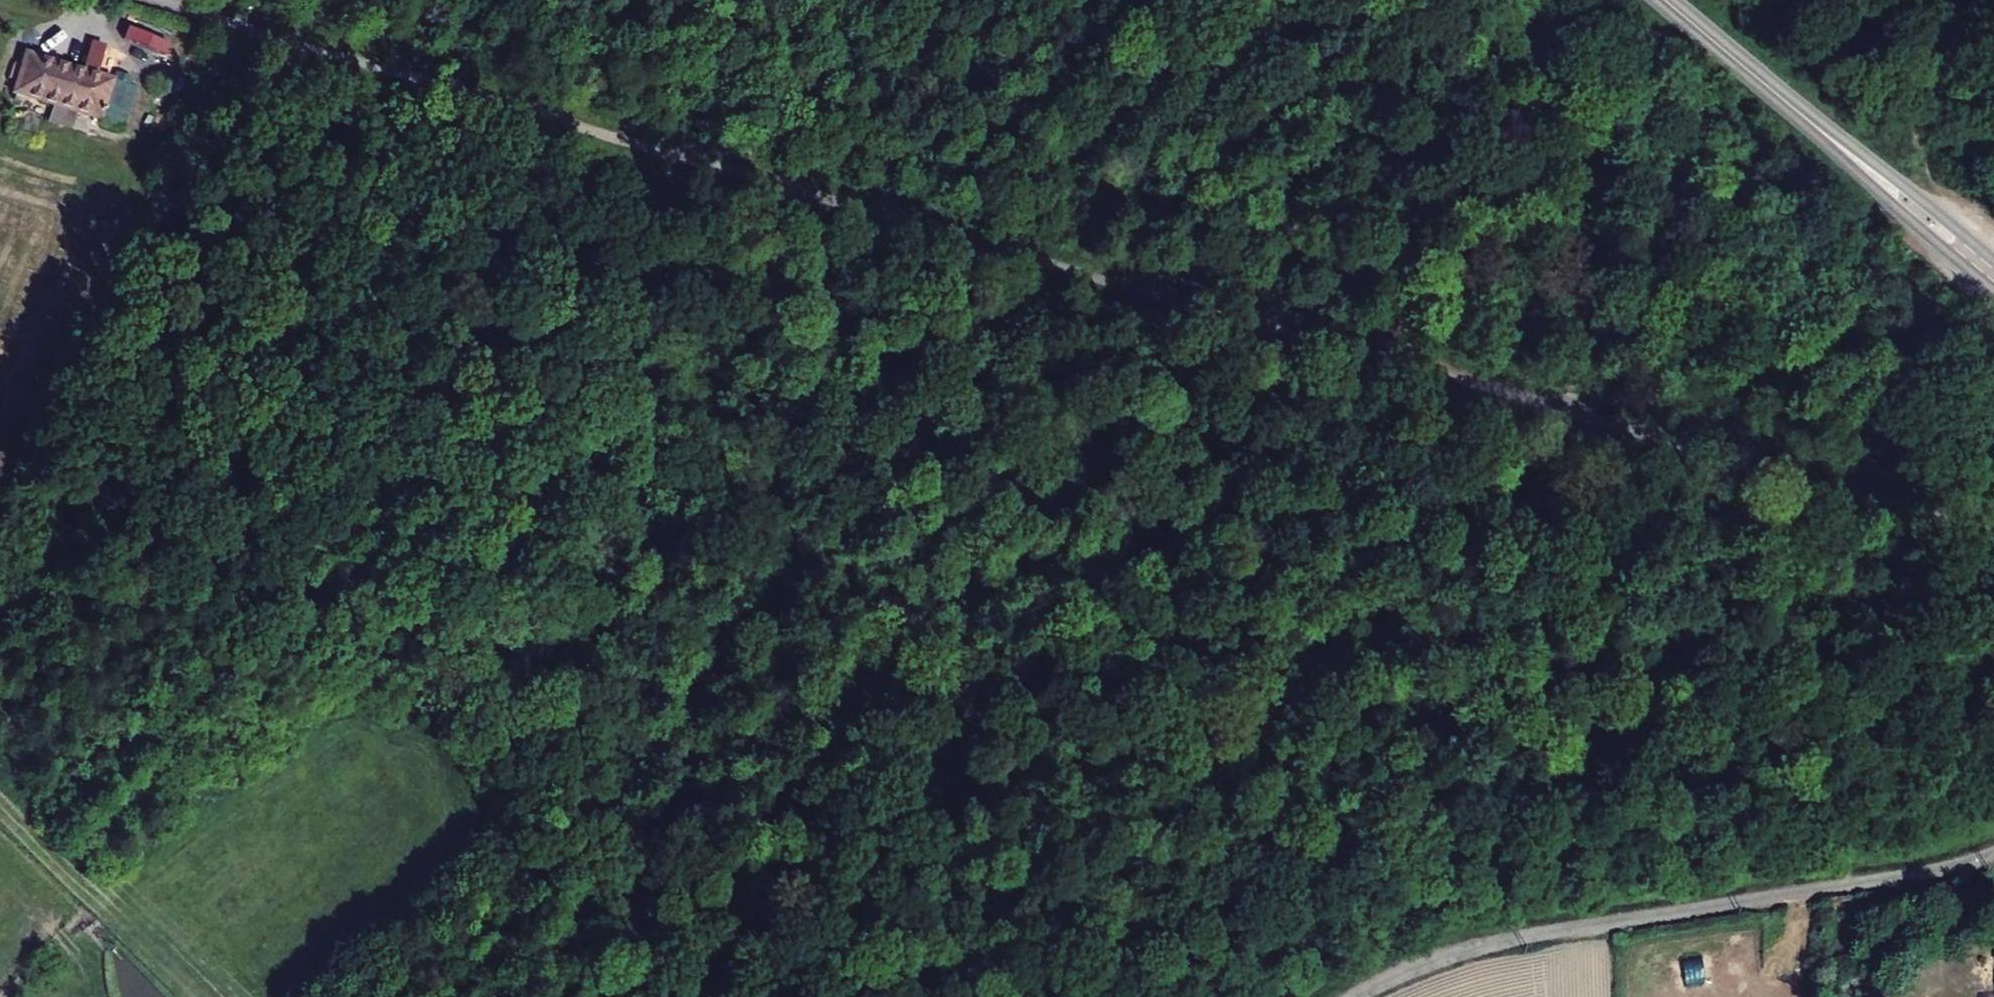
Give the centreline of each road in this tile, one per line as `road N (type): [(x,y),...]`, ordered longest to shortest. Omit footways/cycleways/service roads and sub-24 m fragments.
road 1 (residential): [(1993,852),(1488,943),(1356,996)]
road 2 (tertiary): [(1993,278),(1667,0)]

